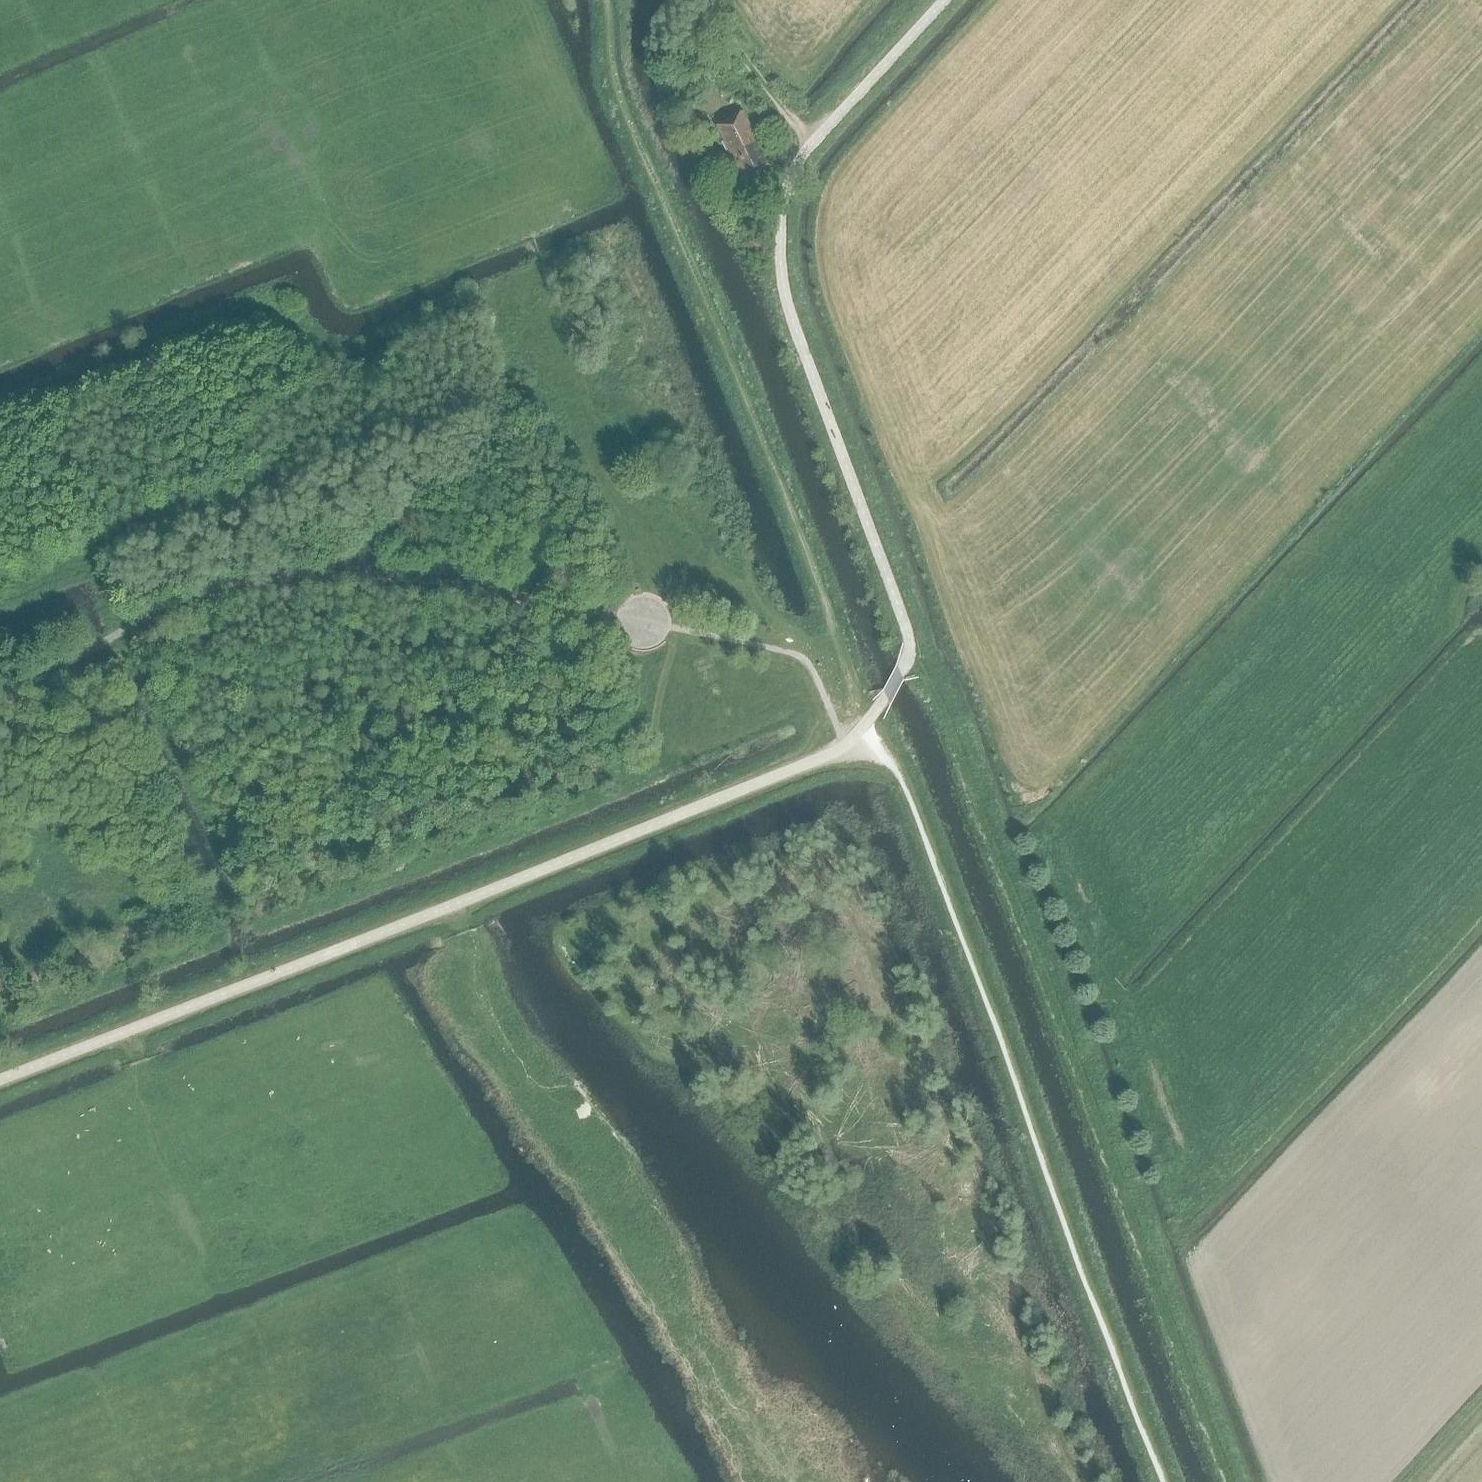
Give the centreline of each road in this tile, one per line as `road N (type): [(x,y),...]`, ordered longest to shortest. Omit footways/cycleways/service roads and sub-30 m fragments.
road 1 (track): [(797,163),(803,133),(709,0)]
road 2 (track): [(928,0),(803,133)]

